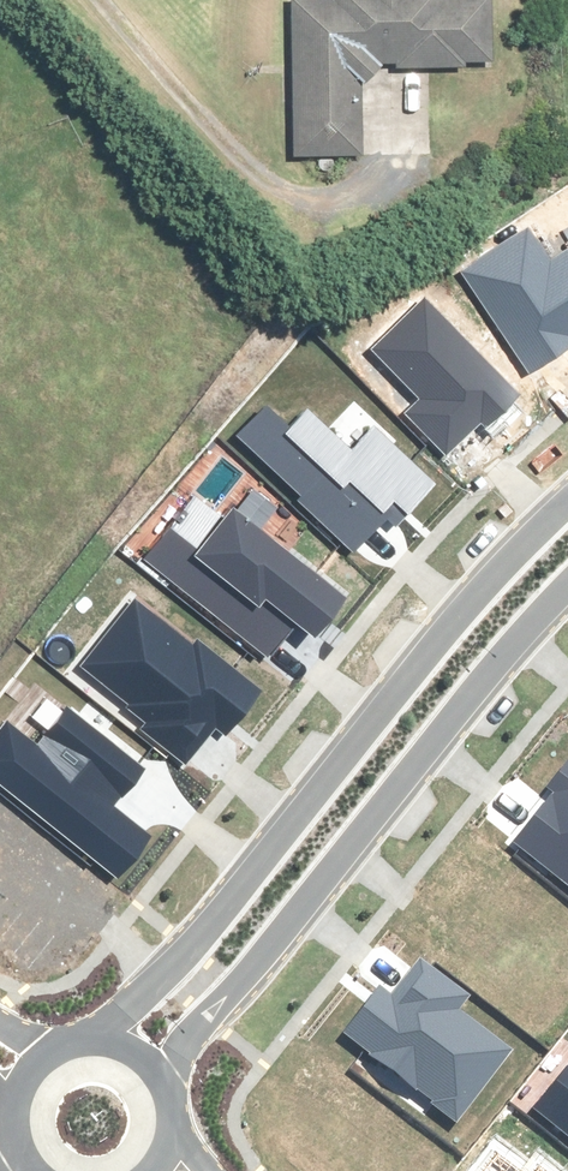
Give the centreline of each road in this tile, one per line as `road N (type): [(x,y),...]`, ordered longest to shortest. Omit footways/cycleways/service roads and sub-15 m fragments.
road 1 (tertiary): [(106,1042),(488,584),(567,502)]
road 2 (tertiary): [(567,589),(159,1080)]

